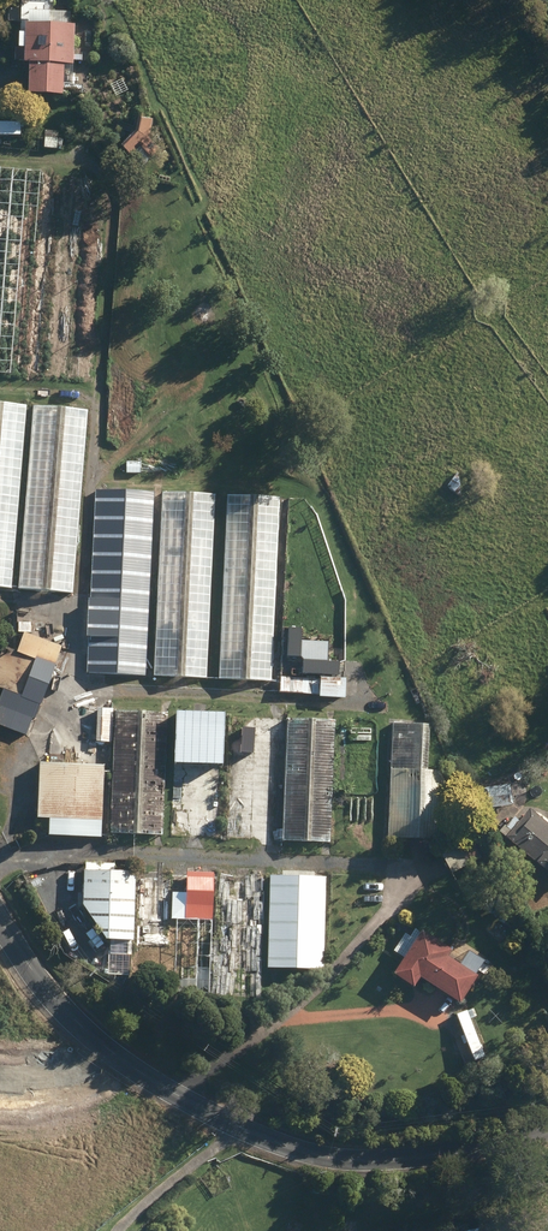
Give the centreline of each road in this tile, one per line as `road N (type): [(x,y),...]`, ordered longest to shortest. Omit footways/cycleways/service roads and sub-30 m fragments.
road 1 (track): [(185,1098),(362,940),(390,906),(398,874),(389,865),(39,850),(0,868)]
road 2 (unclassified): [(547,1135),(533,1145),(376,1158),(273,1139),(185,1098),(87,1032),(0,921)]
road 3 (track): [(0,840),(75,687),(97,405),(82,391),(0,386)]
road 4 (track): [(75,687),(257,695),(337,710),(359,700),(359,676)]
road 5 (track): [(246,1127),(119,1230)]
road 6 (track): [(6,836),(98,954)]
road 7 (track): [(91,485),(199,388)]
road 8 (track): [(286,1014),(428,1008)]
road 9 (unknown): [(121,1058),(54,1075),(0,1075)]

